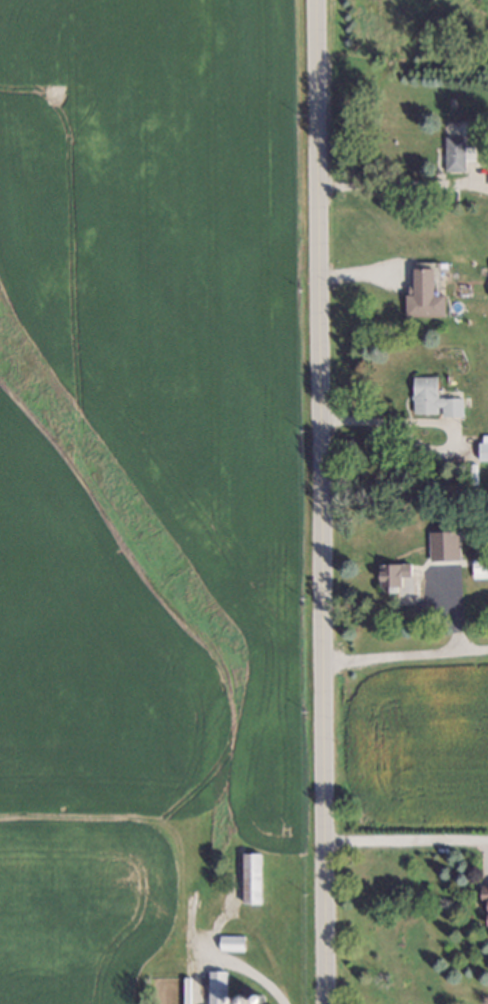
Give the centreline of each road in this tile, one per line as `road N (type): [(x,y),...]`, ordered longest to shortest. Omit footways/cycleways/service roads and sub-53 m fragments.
road 1 (tertiary): [(312,0),(322,1003)]

